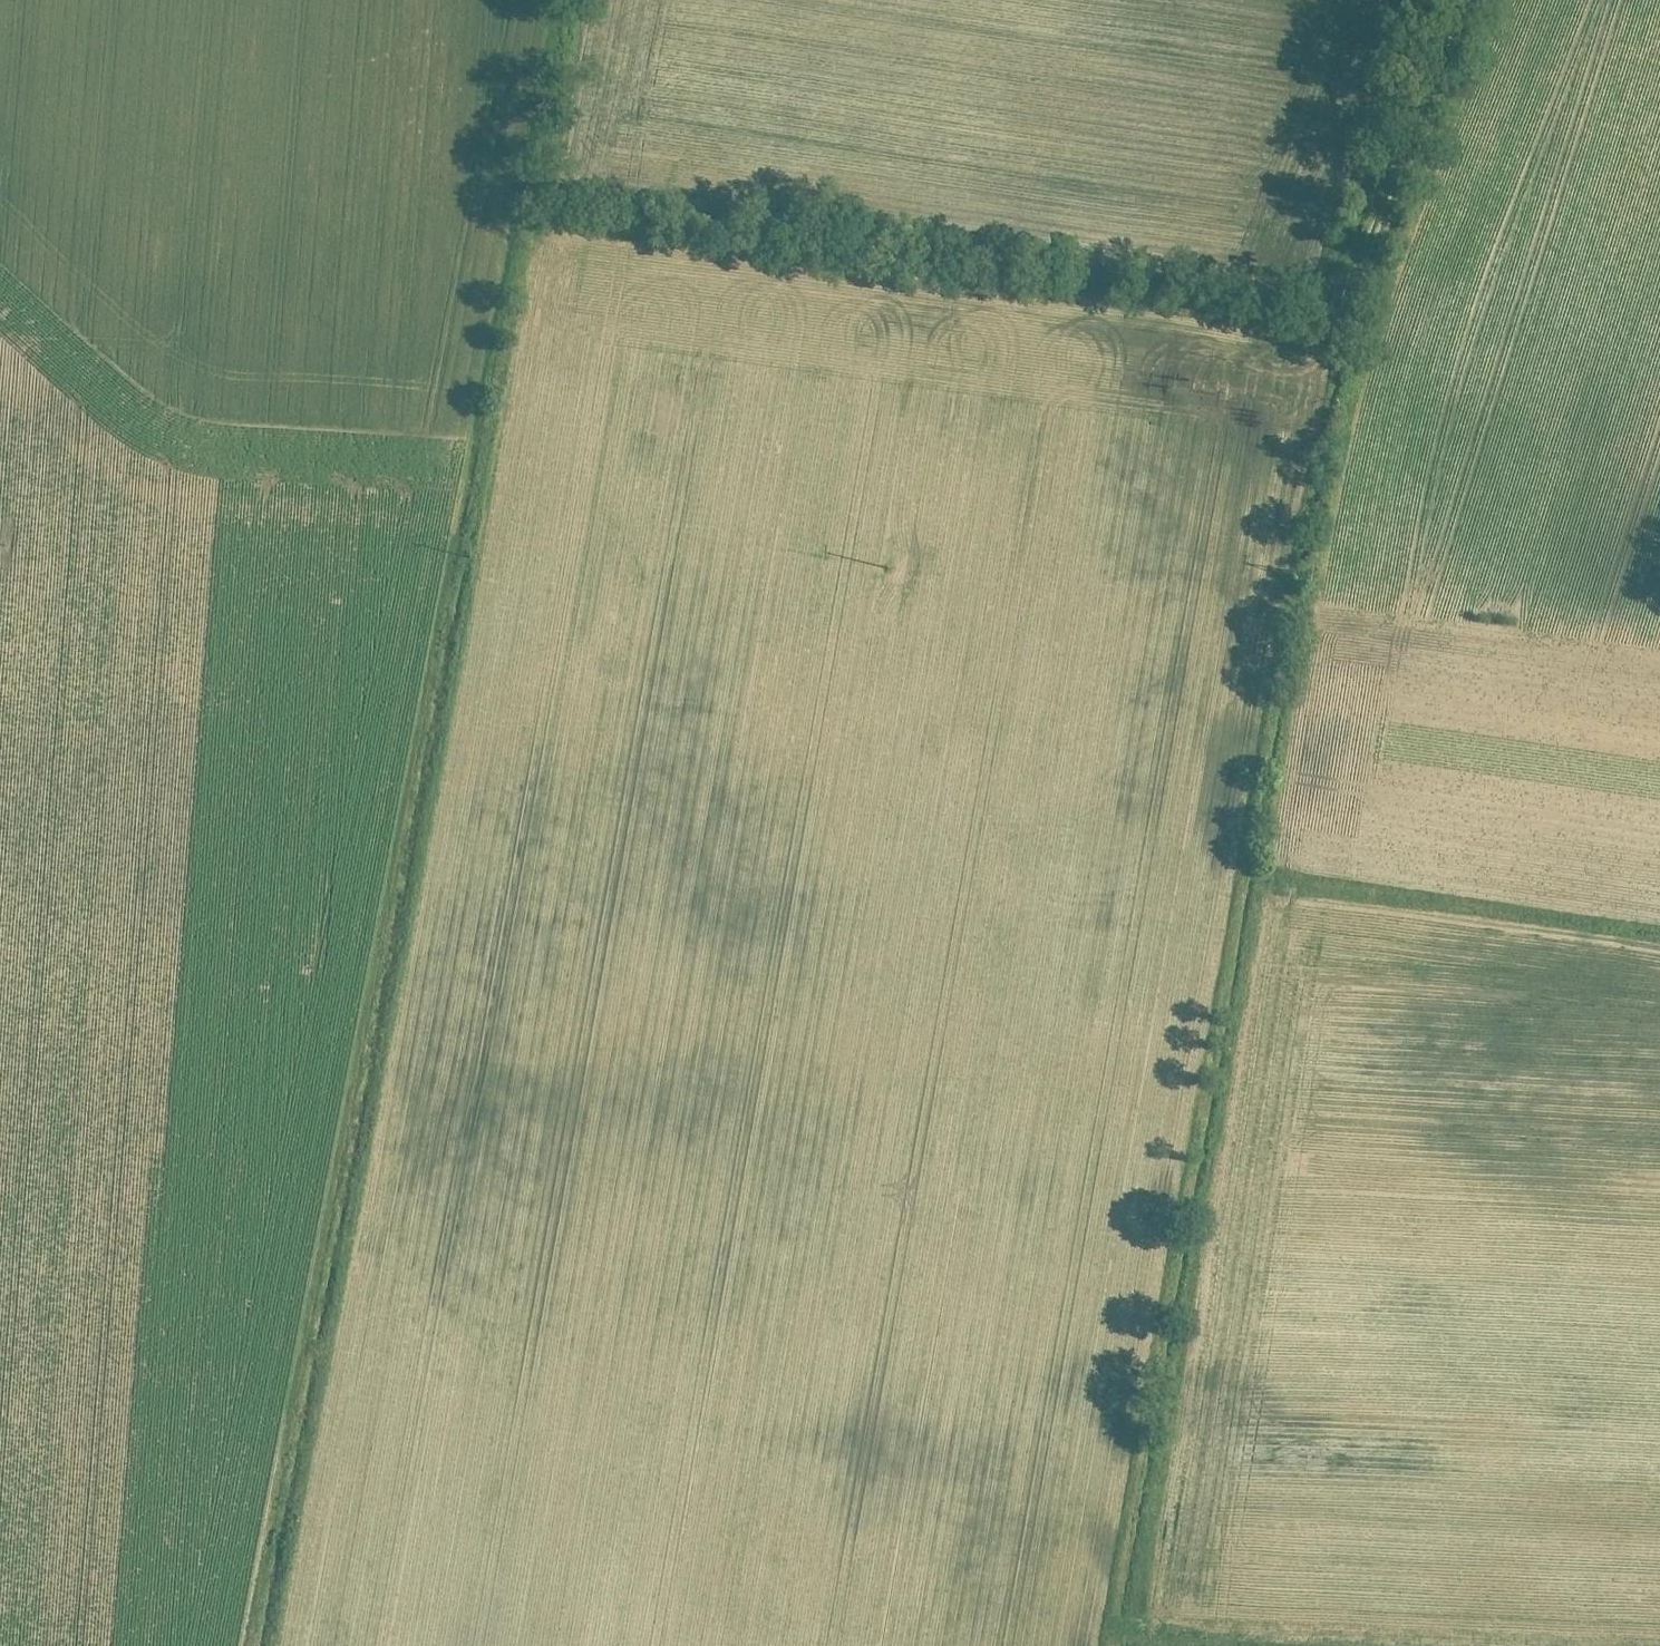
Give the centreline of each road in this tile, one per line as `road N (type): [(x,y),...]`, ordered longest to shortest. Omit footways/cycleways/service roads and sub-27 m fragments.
road 1 (track): [(1459,0),(1336,339)]

